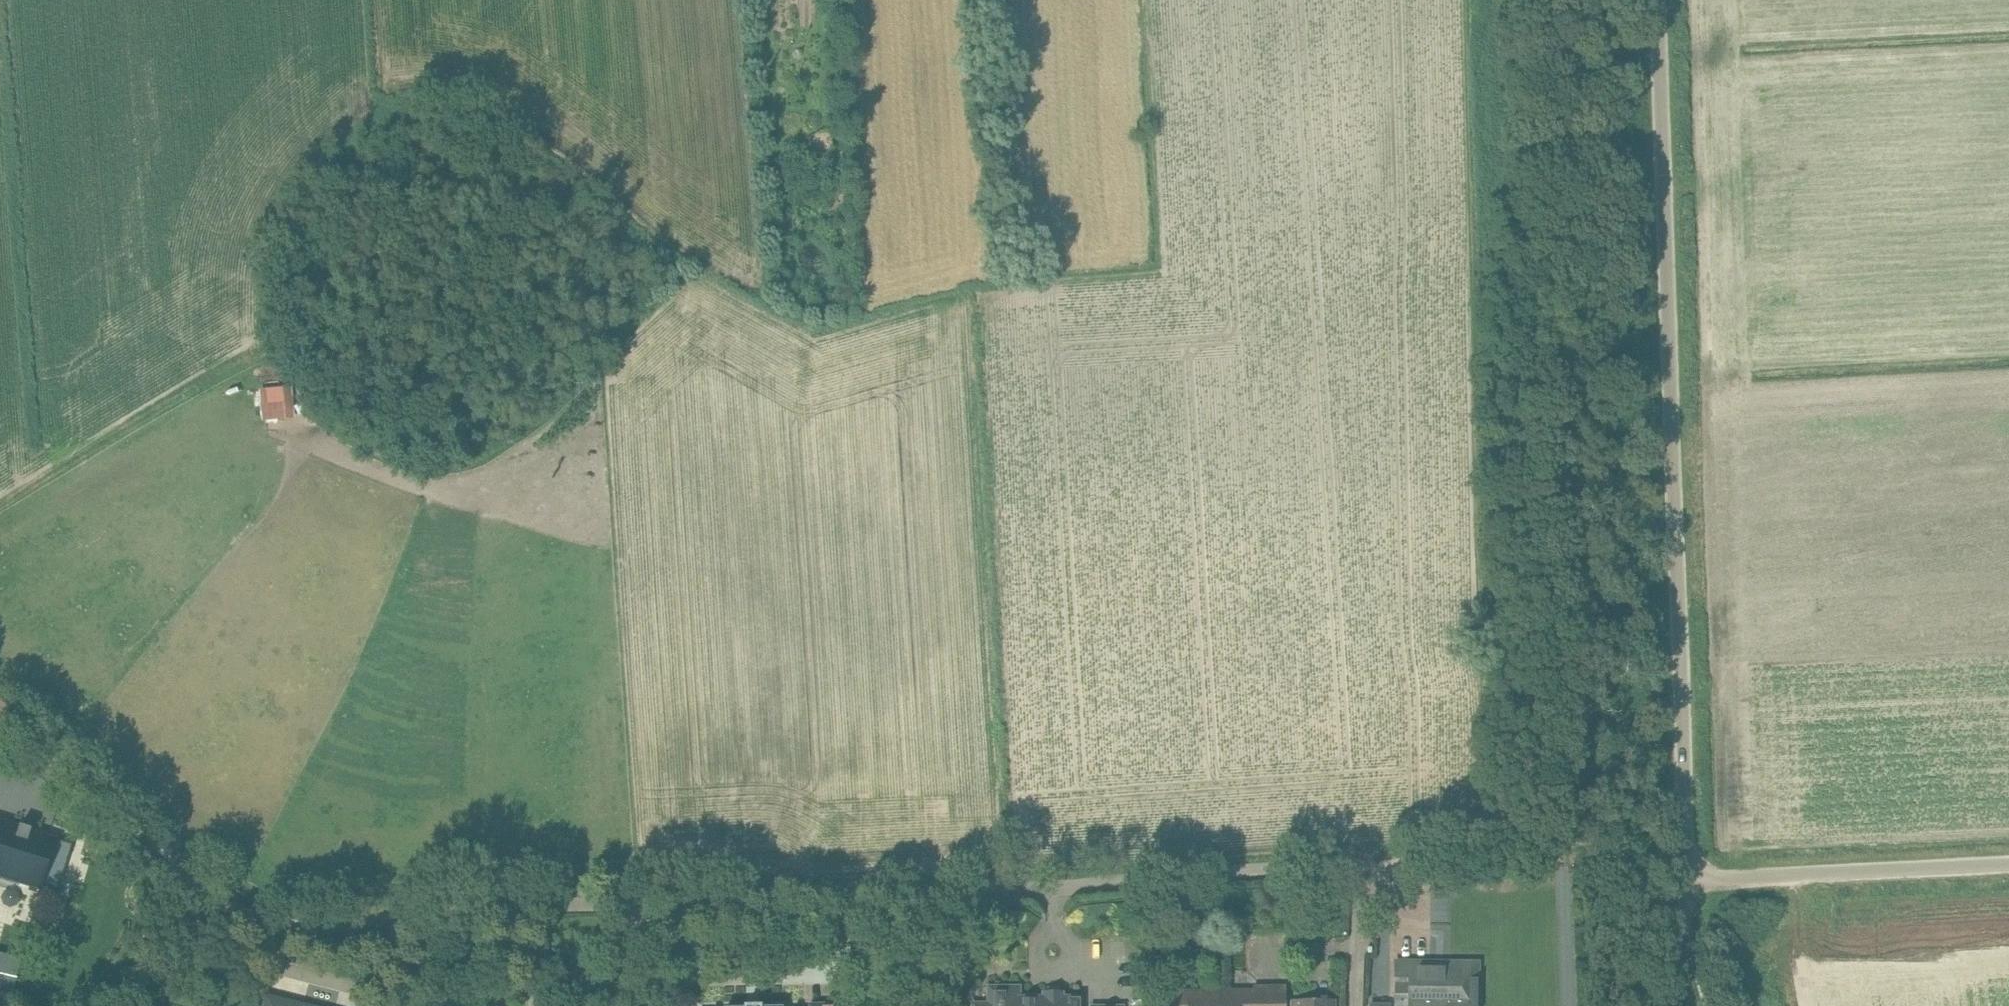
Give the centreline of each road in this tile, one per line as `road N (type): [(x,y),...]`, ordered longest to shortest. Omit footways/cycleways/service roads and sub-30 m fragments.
road 1 (unclassified): [(1695,866),(1685,846),(1657,0)]
road 2 (unclassified): [(1357,866),(966,892)]
road 3 (unclassified): [(966,892),(639,902)]
road 4 (unclassified): [(1695,866),(1721,877),(2008,863)]
road 5 (unclassified): [(444,915),(279,927),(197,886)]
road 6 (unclassified): [(197,886),(0,725)]
road 7 (unclassified): [(639,902),(444,915)]
road 8 (residential): [(1352,1005),(1357,866)]
road 9 (residential): [(167,1005),(197,886)]

